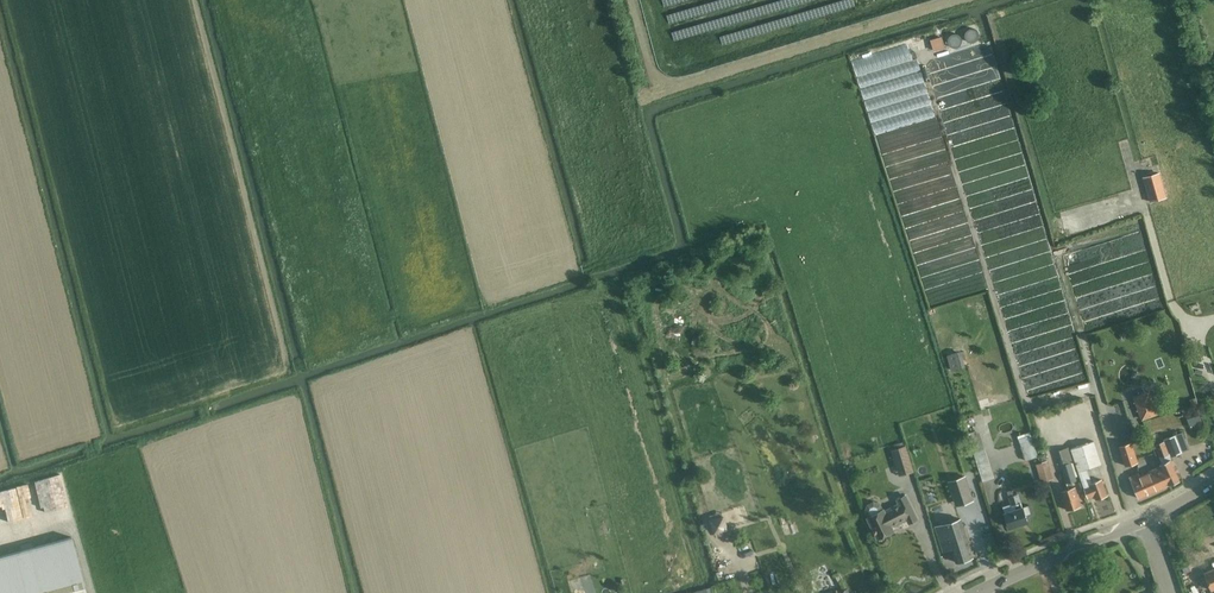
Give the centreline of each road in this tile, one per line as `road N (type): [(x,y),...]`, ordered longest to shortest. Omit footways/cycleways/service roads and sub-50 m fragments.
road 1 (tertiary): [(980,592),(1213,483)]

